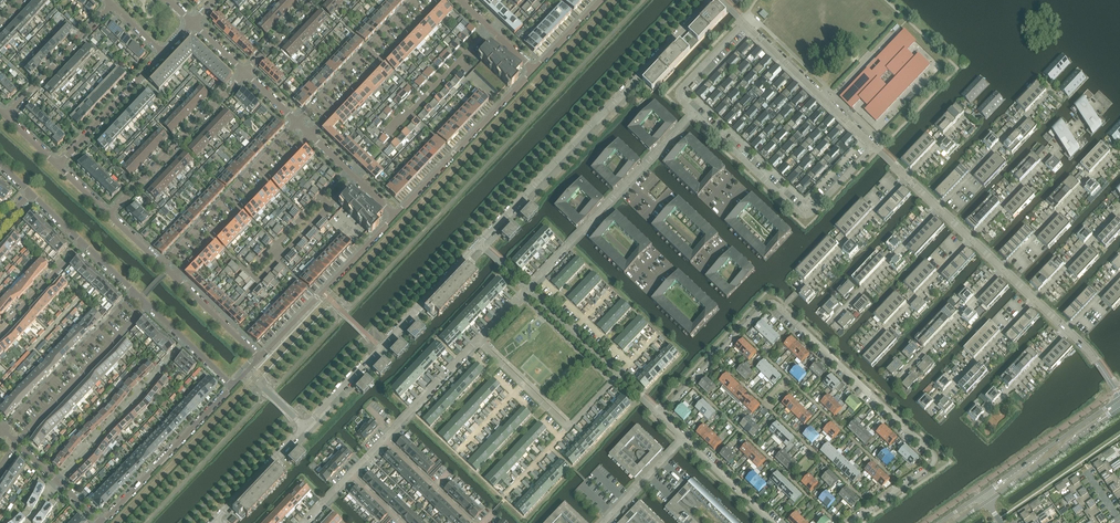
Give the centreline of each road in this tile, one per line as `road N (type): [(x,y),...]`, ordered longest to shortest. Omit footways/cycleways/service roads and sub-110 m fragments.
road 1 (residential): [(850,522),(936,456),(777,303),(764,305),(660,414)]
road 2 (residential): [(479,244),(712,0)]
road 3 (residential): [(304,427),(479,244)]
road 4 (residential): [(874,147),(804,216),(694,112)]
road 5 (residential): [(533,68),(394,215)]
road 6 (residential): [(109,216),(246,72)]
road 7 (residential): [(298,122),(161,265)]
road 8 (residential): [(174,277),(310,134)]
road 9 (residential): [(260,358),(394,215)]
road 10 (residential): [(17,443),(148,304)]
road 11 (residential): [(136,293),(4,431)]
road 12 (residential): [(57,481),(186,341)]
road 13 (residential): [(233,385),(103,522)]
road 14 (residential): [(310,134),(439,0)]
road 15 (residential): [(1097,104),(971,238)]
road 16 (residential): [(874,147),(744,23)]
road 17 (secondary): [(1119,398),(981,494)]
road 18 (residential): [(413,0),(298,122)]
road 19 (secondary): [(986,502),(1119,409)]
road 20 (residential): [(1115,152),(1003,268)]
road 21 (residential): [(829,324),(939,207)]
road 22 (residential): [(1049,92),(939,207)]
road 23 (residential): [(895,383),(1003,268)]
road 24 (residential): [(907,178),(798,292)]
road 25 (residential): [(864,351),(971,238)]
road 26 (residential): [(57,166),(164,54)]
road 27 (residential): [(347,170),(249,273),(258,281)]
road 28 (residential): [(931,412),(1036,300)]
road 29 (residential): [(111,5),(6,116)]
road 30 (residential): [(389,134),(491,29)]
road 31 (residential): [(355,178),(258,281)]
road 32 (residential): [(384,440),(477,341)]
road 33 (residential): [(978,425),(1067,329)]
road 34 (residential): [(629,181),(722,270)]
road 35 (residential): [(217,519),(304,427)]
road 36 (residential): [(772,522),(683,437)]
road 37 (residential): [(1119,210),(1036,300)]
road 38 (residential): [(472,522),(384,440)]
road 39 (residential): [(83,243),(0,330)]
road 40 (residential): [(694,112),(679,91),(744,23)]

